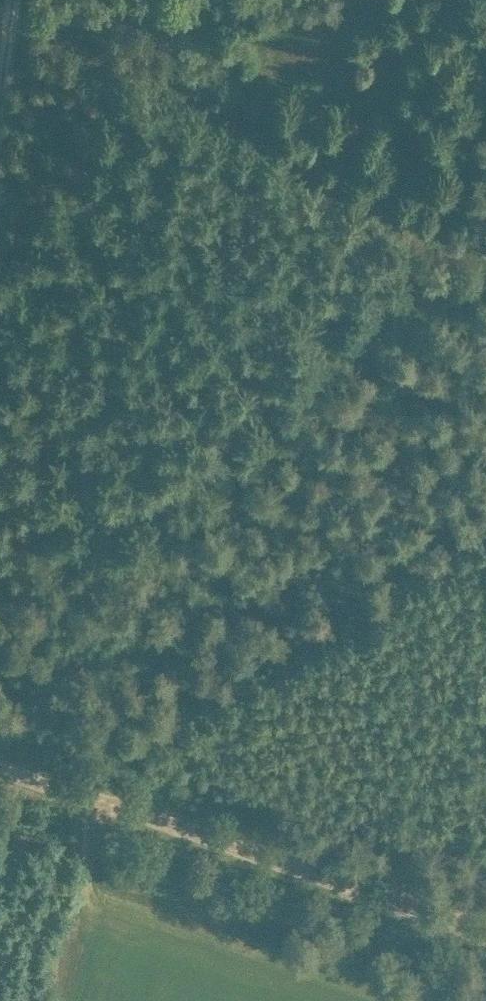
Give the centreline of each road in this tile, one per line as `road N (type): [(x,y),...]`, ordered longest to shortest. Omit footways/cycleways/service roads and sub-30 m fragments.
road 1 (track): [(9,0),(485,241)]
road 2 (track): [(485,934),(0,773)]

